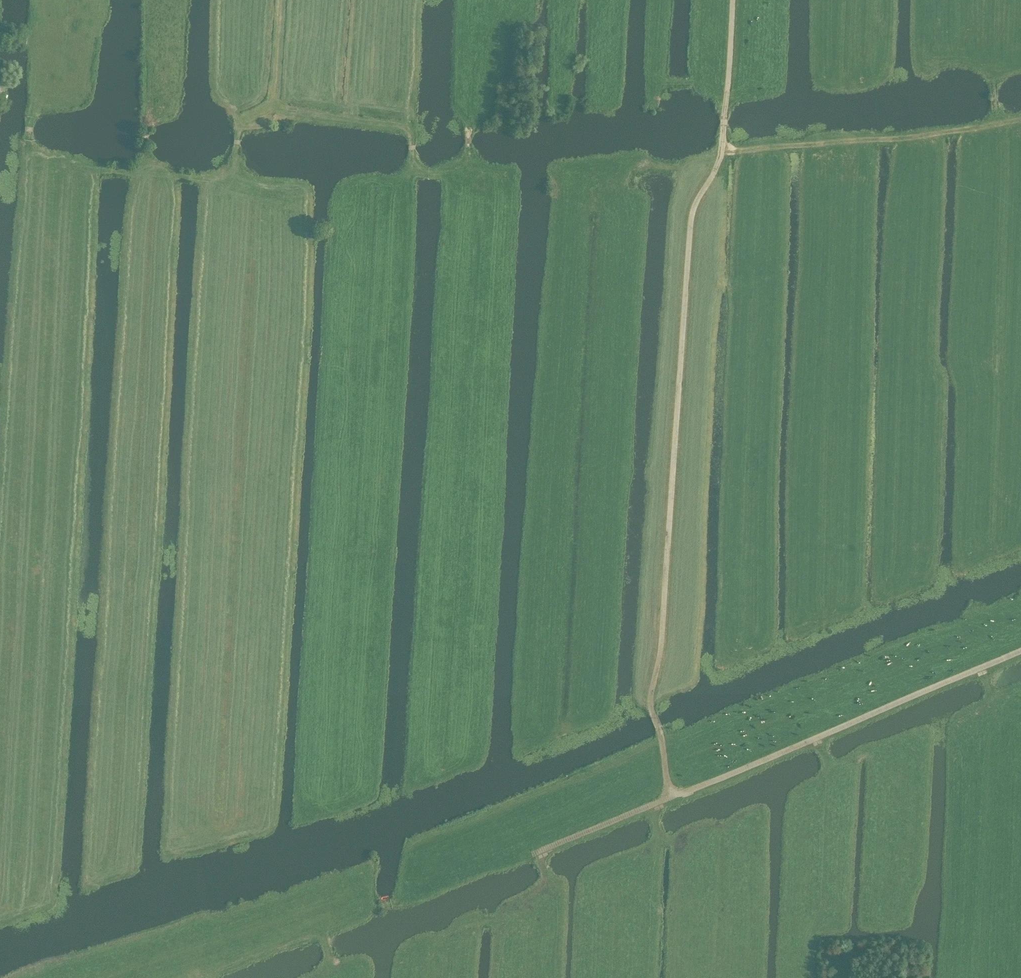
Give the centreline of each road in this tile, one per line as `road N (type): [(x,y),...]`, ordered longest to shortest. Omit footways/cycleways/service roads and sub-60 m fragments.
road 1 (track): [(1020,652),(670,797),(187,977)]
road 2 (track): [(670,797),(650,696),(692,214),(725,152)]
road 3 (track): [(725,152),(1020,123)]
road 4 (track): [(725,152),(732,0)]
road 5 (track): [(993,0),(999,127)]

